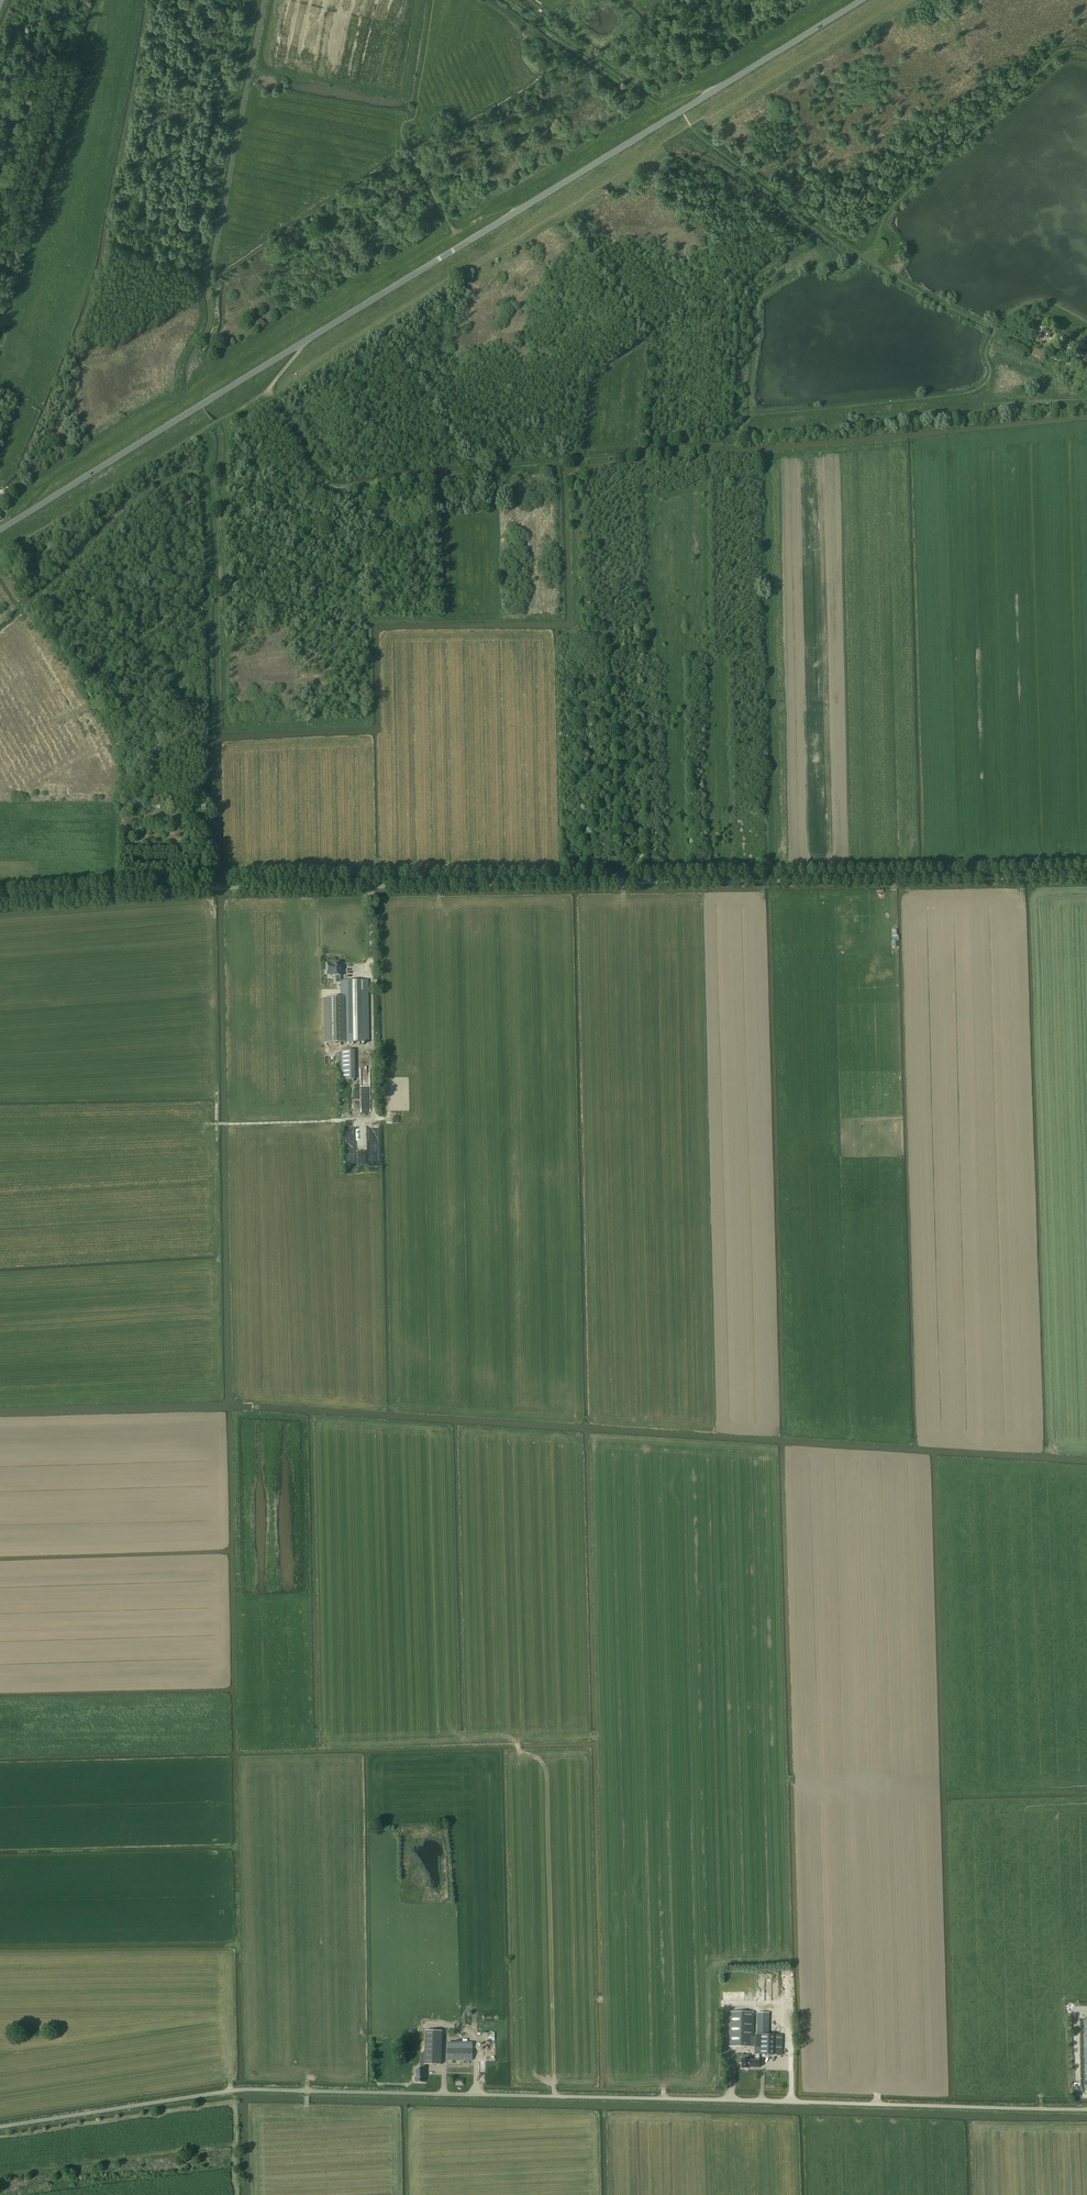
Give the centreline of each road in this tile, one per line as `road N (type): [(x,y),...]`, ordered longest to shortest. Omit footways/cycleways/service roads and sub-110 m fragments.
road 1 (unclassified): [(0,2127),(243,2090),(1086,2110)]
road 2 (unclassified): [(0,904),(230,888),(1086,878)]
road 3 (tertiary): [(0,530),(864,0)]

